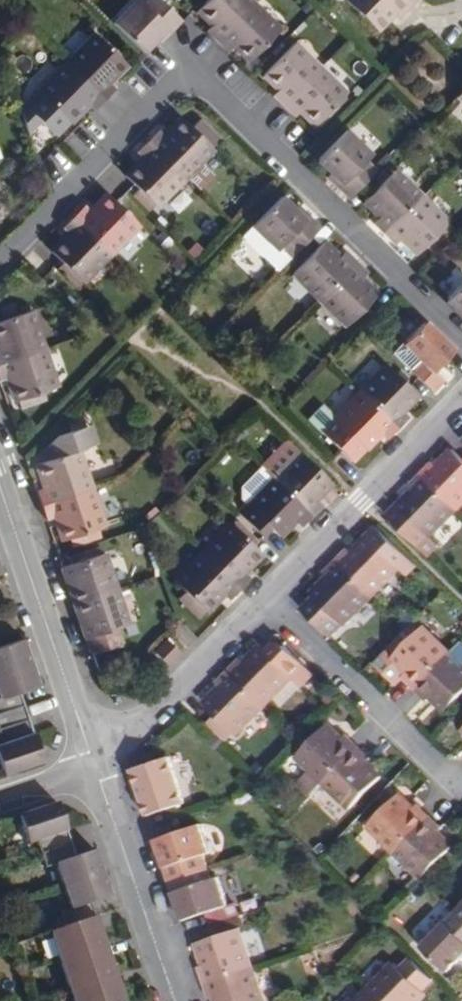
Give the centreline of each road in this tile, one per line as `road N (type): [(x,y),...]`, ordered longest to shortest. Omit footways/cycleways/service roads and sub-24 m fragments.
road 1 (residential): [(0,259),(159,99),(215,97),(461,342)]
road 2 (residential): [(0,487),(92,760)]
road 3 (residential): [(264,604),(461,399)]
road 4 (residential): [(264,604),(461,790)]
road 5 (residential): [(92,760),(175,1000)]
road 6 (residential): [(92,760),(148,717),(264,604)]

